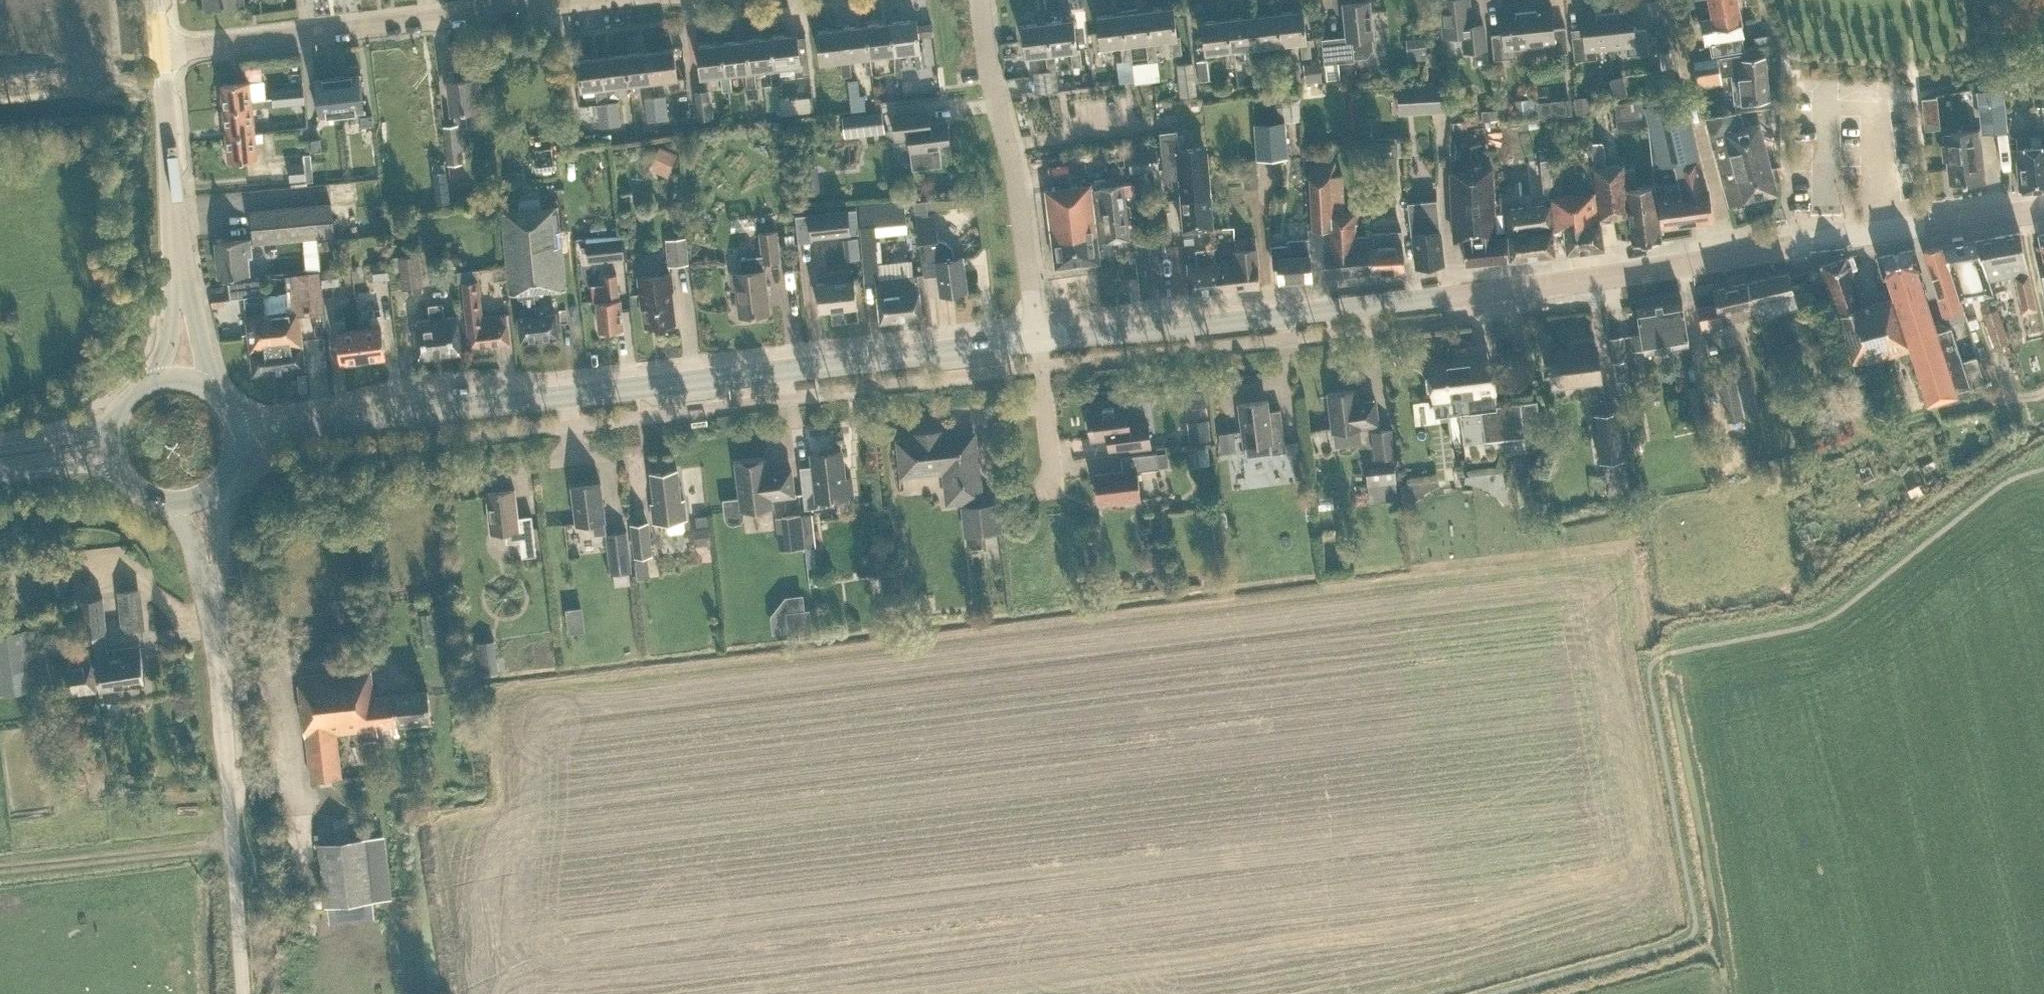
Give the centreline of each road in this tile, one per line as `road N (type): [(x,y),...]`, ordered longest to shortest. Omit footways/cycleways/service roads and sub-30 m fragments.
road 1 (primary): [(1496,290),(2043,210)]
road 2 (primary): [(1038,339),(559,396)]
road 3 (primary): [(1496,290),(1038,339)]
road 4 (residential): [(160,49),(594,0)]
road 5 (tertiary): [(243,993),(216,604)]
road 6 (residential): [(1038,339),(980,0)]
road 7 (primary): [(241,431),(559,396)]
road 8 (tertiary): [(181,284),(160,49)]
road 9 (track): [(234,843),(0,869)]
road 10 (residential): [(1058,493),(1038,339)]

